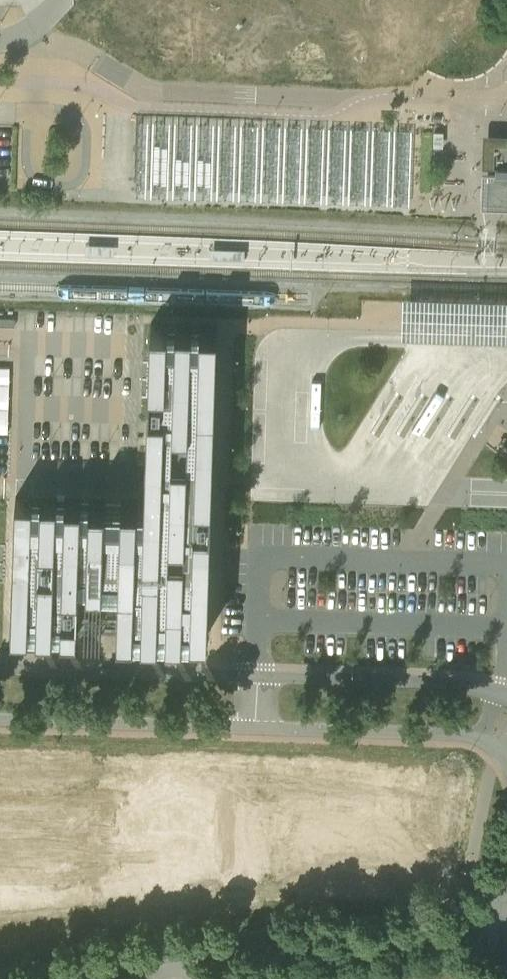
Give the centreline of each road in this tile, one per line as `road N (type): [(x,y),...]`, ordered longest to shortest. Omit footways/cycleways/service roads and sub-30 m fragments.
road 1 (unclassified): [(54,978),(212,946),(498,928)]
road 2 (unclassified): [(260,678),(0,668)]
road 3 (unclassified): [(0,720),(257,729)]
road 4 (unclassified): [(257,729),(469,736),(506,756)]
road 5 (unclassified): [(506,694),(455,685),(260,678)]

